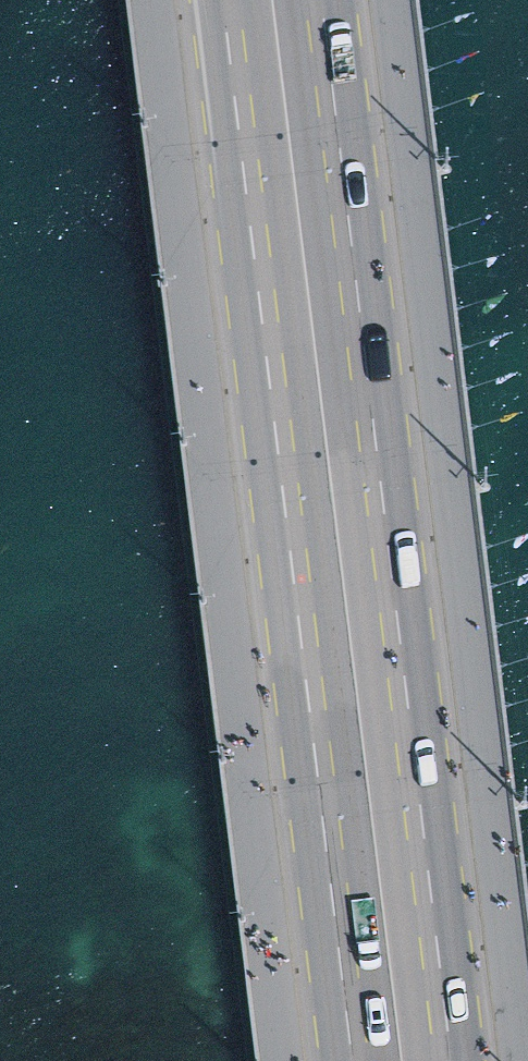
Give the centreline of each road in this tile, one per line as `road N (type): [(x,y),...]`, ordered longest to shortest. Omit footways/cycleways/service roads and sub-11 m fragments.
road 1 (primary): [(443,1060),(313,0)]
road 2 (primary): [(230,0),(357,1060)]

